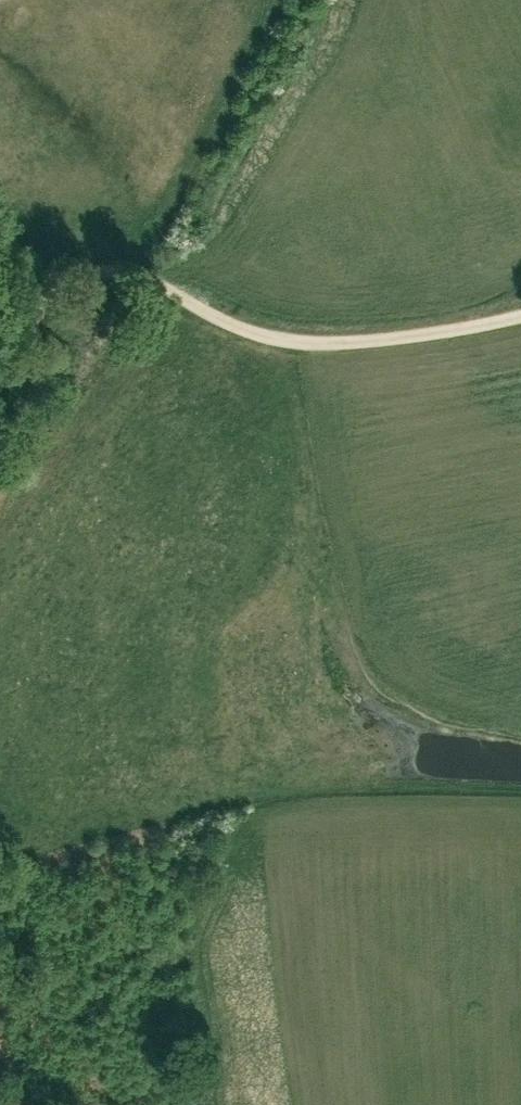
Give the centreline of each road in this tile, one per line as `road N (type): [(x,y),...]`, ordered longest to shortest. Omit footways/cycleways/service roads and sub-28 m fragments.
road 1 (track): [(47,295),(66,275),(107,268),(269,339),(321,345),(520,313)]

